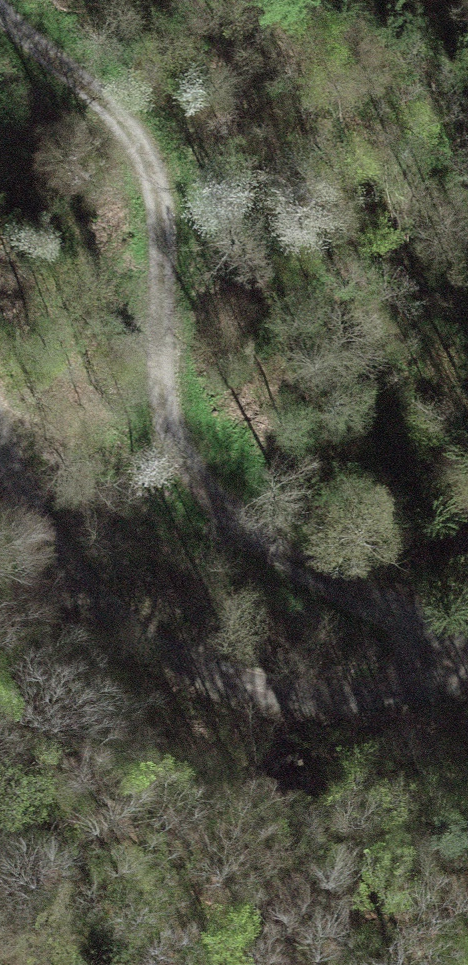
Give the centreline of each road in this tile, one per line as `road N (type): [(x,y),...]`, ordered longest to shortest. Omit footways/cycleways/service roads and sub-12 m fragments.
road 1 (track): [(0,2),(96,104),(145,142),(168,210),(176,437),(212,500),(315,585),(467,645)]
road 2 (track): [(0,424),(41,525),(86,596),(147,652),(269,690),(382,689),(467,667)]

